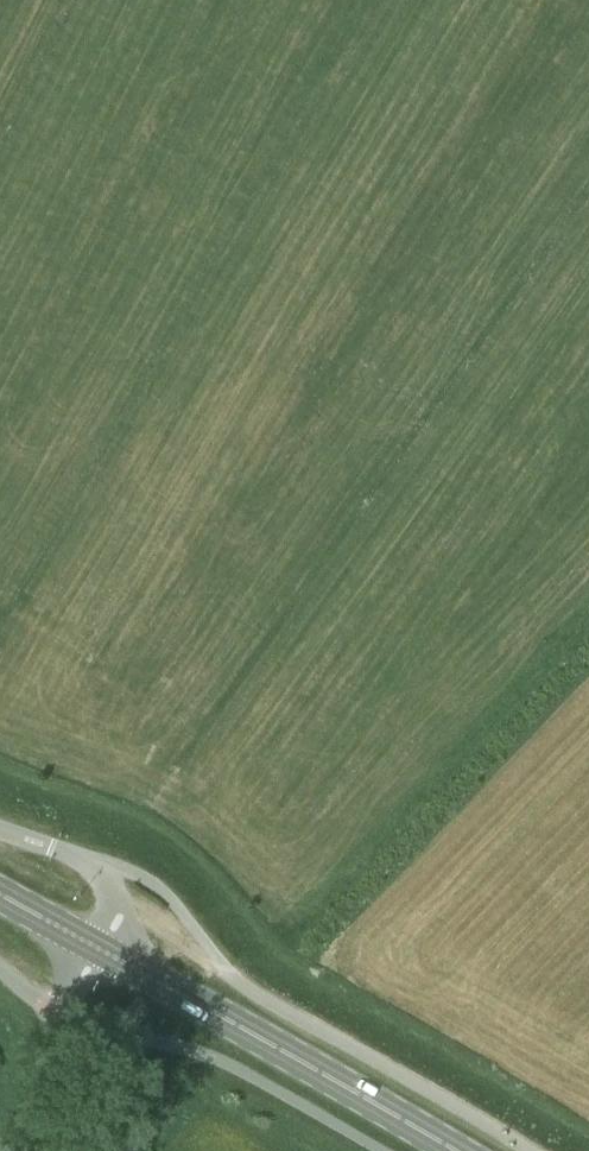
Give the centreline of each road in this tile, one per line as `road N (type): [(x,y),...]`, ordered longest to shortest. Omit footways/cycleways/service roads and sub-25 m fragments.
road 1 (primary): [(452,1150),(99,949)]
road 2 (unclassified): [(99,949),(116,914),(110,879),(98,865),(0,831)]
road 3 (unclassified): [(7,1150),(66,1017)]

